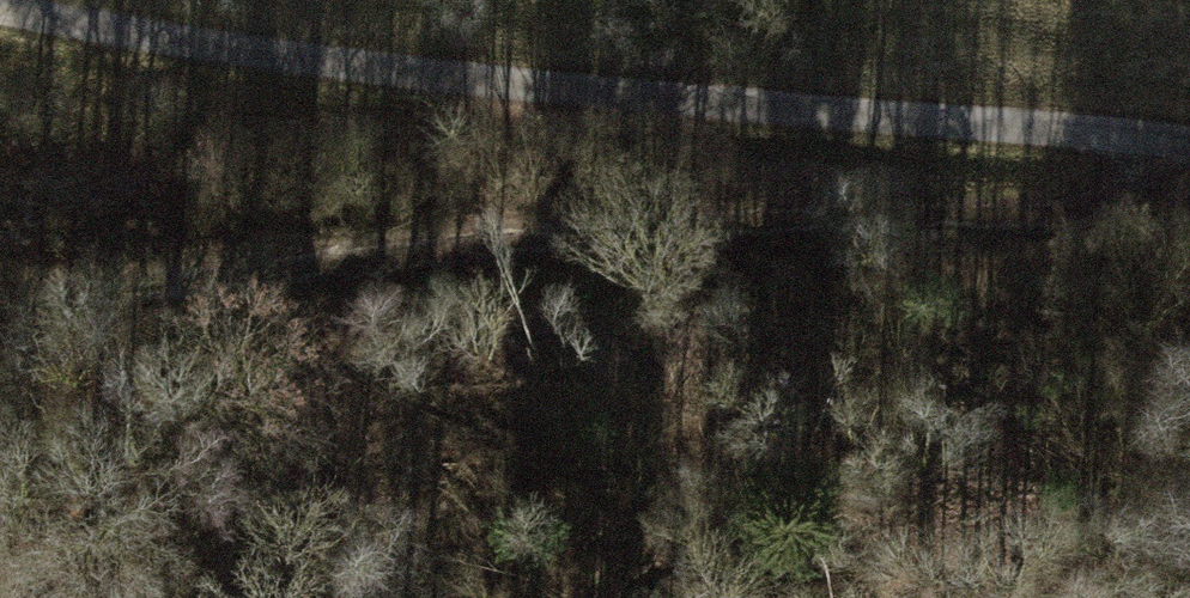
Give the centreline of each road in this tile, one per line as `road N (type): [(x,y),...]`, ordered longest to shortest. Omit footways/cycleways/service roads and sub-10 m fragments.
road 1 (track): [(1176,140),(1125,204),(568,233),(70,303),(0,304)]
road 2 (unclassified): [(0,5),(194,42),(588,92),(1189,142)]

